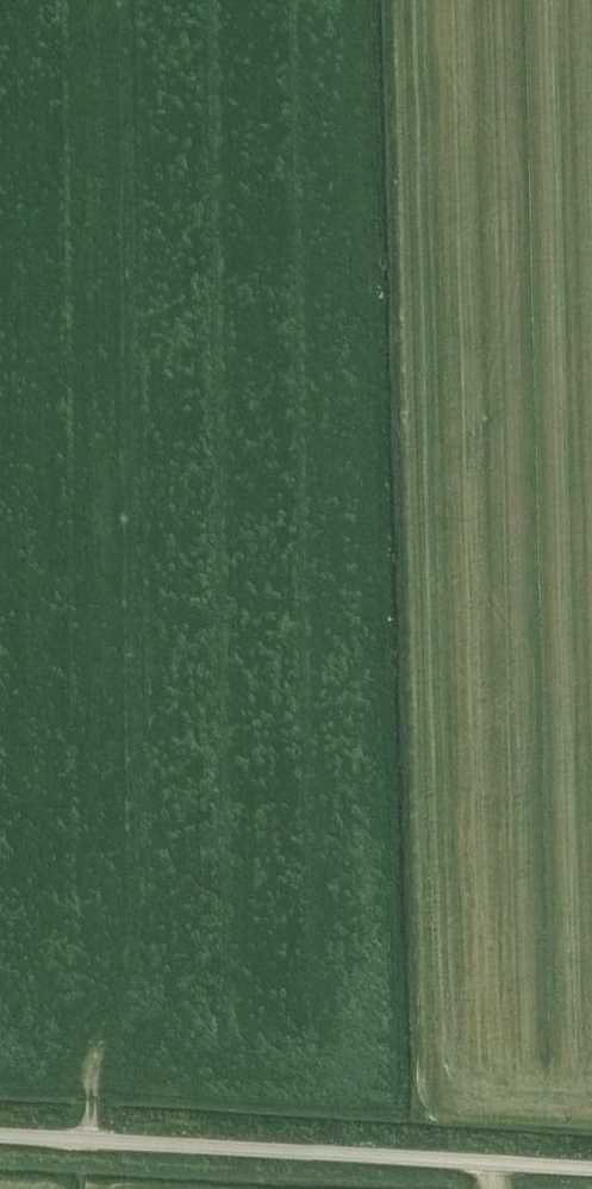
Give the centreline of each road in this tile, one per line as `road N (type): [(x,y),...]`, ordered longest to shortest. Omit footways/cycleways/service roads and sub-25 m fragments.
road 1 (unclassified): [(0,1137),(591,1169)]

